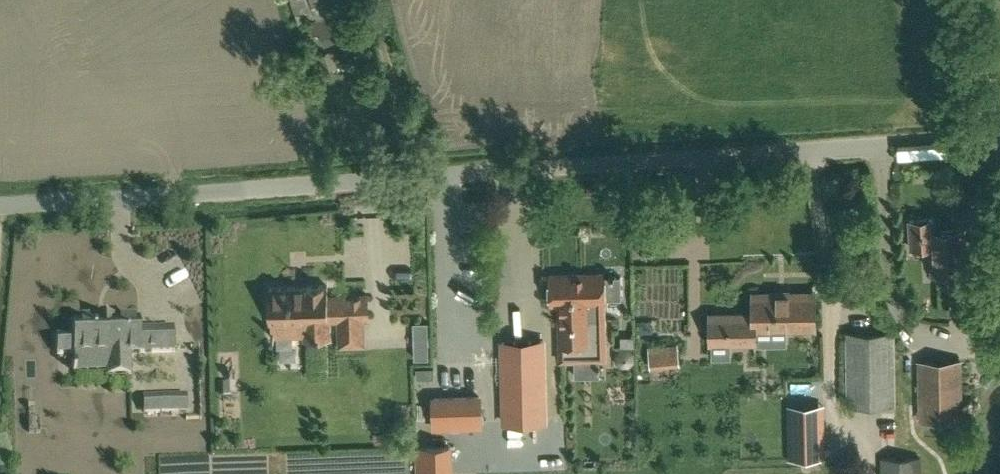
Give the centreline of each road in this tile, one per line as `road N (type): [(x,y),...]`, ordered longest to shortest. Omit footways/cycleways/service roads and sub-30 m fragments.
road 1 (unclassified): [(999,141),(0,205)]

